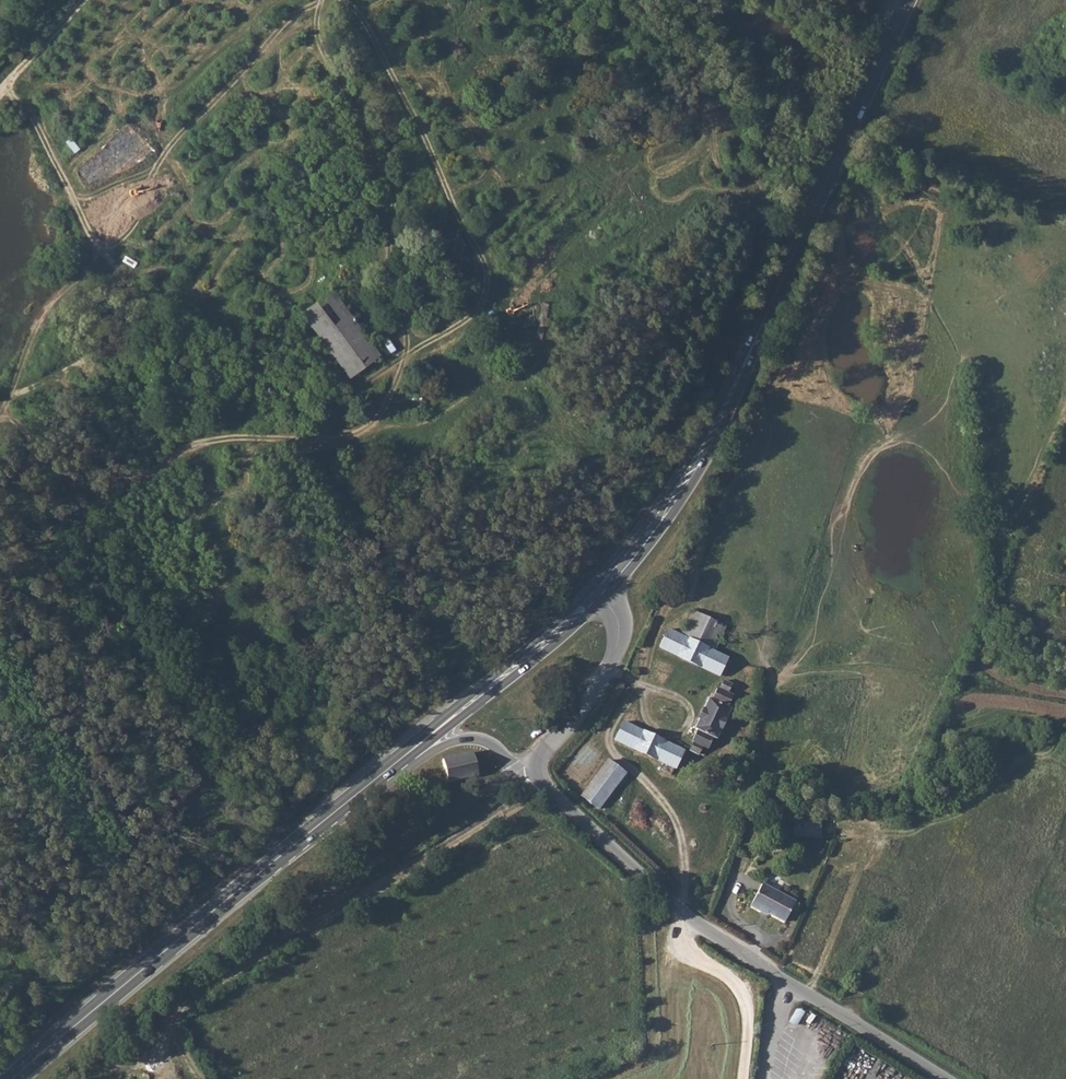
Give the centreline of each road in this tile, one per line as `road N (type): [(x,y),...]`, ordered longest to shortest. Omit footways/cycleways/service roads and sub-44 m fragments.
road 1 (track): [(0,570),(80,509),(198,445),(238,433),(322,437),(344,400),(487,302),(491,276),(347,0)]
road 2 (unclassified): [(523,773),(681,911),(944,1078)]
road 3 (track): [(200,1078),(173,1023),(178,1008),(537,782)]
road 4 (primary): [(339,807),(14,1078)]
road 5 (primary): [(910,0),(751,350)]
road 6 (primary): [(602,600),(693,482),(751,350)]
road 7 (primary): [(339,807),(460,738),(494,744),(523,773)]
road 8 (primary): [(602,600),(620,634),(611,661),(570,726),(523,773)]
road 9 (primary): [(443,724),(602,600)]
road 10 (primary): [(592,589),(443,724)]
road 11 (primary): [(751,350),(669,490)]
road 12 (primary): [(443,724),(339,807)]
road 13 (primary): [(669,490),(602,600)]
road 14 (primary): [(669,490),(592,589)]

